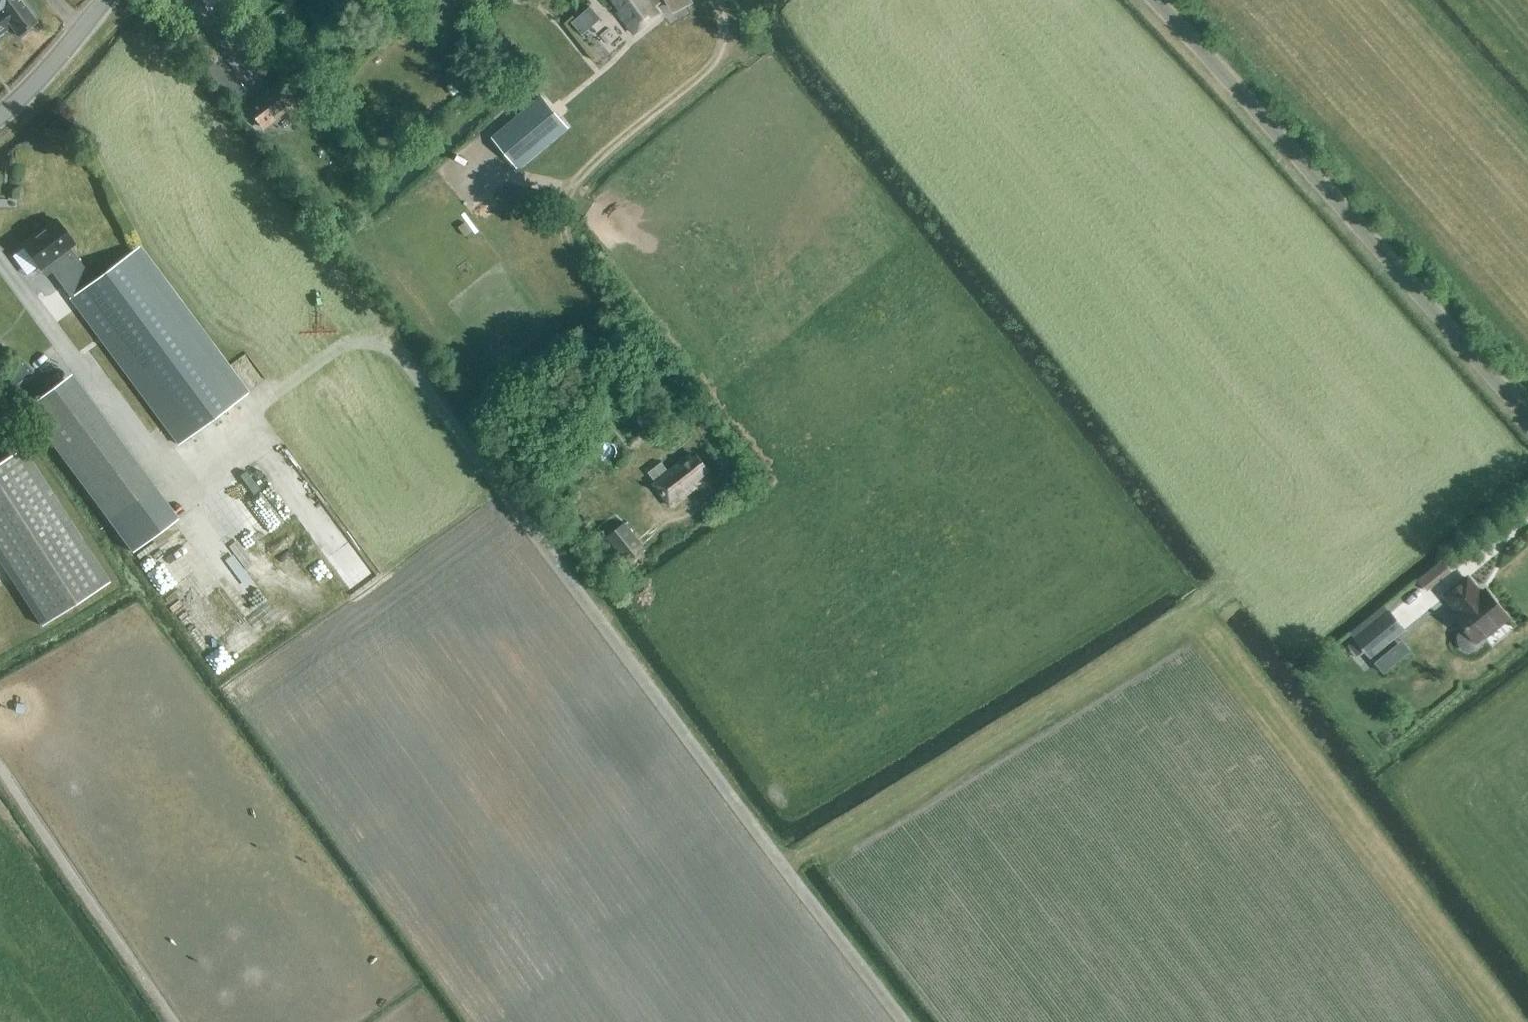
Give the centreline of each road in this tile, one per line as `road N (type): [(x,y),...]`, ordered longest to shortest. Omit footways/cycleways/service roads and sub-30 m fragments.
road 1 (unclassified): [(1142,0),(1527,421)]
road 2 (track): [(712,0),(721,12),(721,53),(577,178),(565,222),(568,239),(697,419)]
road 3 (tertiary): [(0,116),(101,0)]

